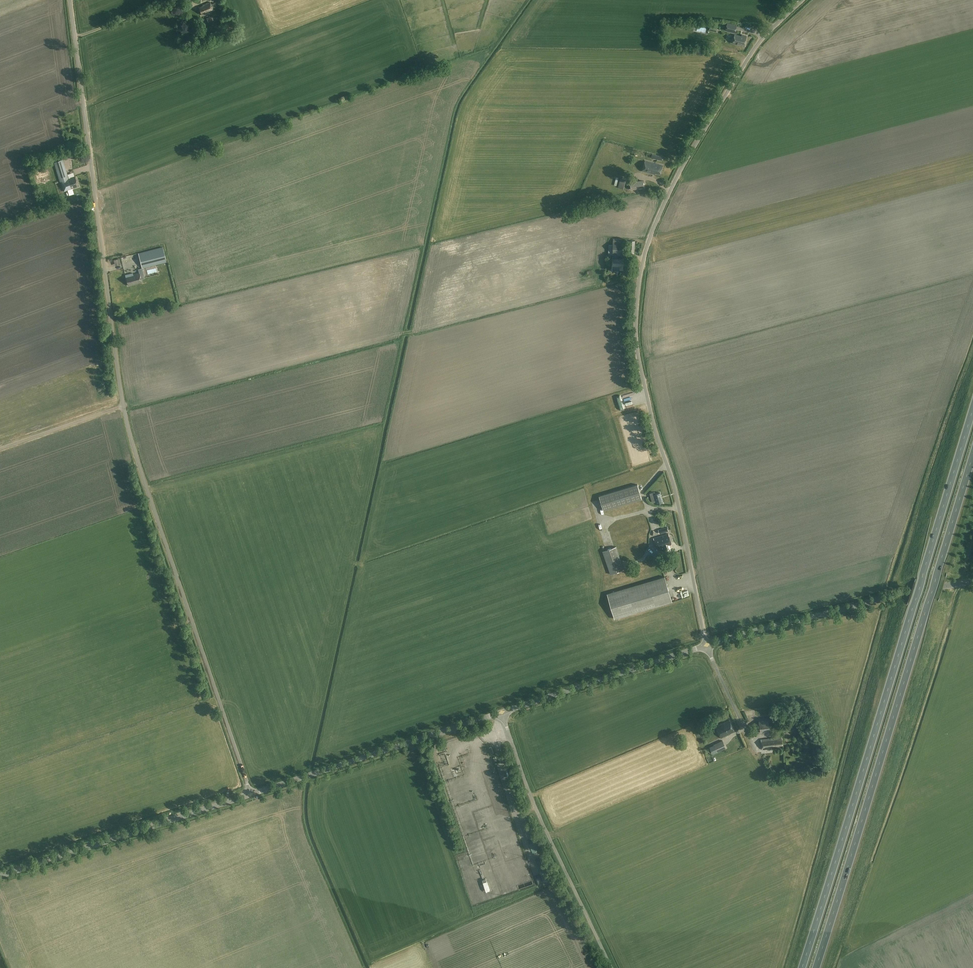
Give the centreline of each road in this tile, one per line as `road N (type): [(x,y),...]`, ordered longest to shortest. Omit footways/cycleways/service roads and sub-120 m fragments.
road 1 (unclassified): [(251,795),(134,455),(69,0)]
road 2 (unclassified): [(706,643),(636,349),(637,292),(650,237),(681,168),(757,45),(802,0)]
road 3 (trunk): [(972,410),(802,967)]
road 4 (trunk): [(815,967),(972,458)]
road 5 (unclassified): [(612,967),(538,811),(503,713)]
road 6 (tertiary): [(706,643),(972,581)]
road 7 (tertiary): [(251,795),(503,713)]
road 8 (tertiary): [(0,876),(251,795)]
road 9 (tertiary): [(503,713),(706,643)]
road 10 (unclassified): [(769,780),(706,643)]
road 11 (track): [(123,406),(0,449)]

